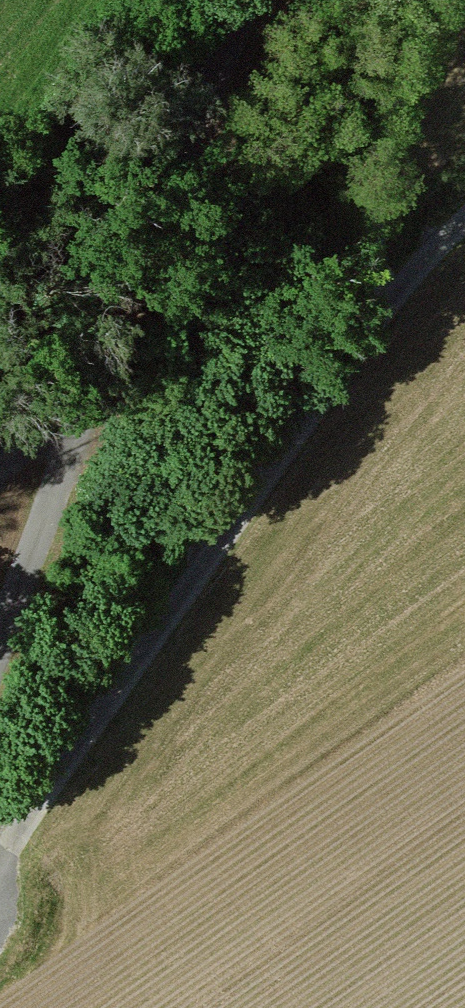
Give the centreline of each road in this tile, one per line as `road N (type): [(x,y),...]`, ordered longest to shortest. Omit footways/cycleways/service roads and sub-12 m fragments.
road 1 (track): [(0,856),(415,270),(464,228)]
road 2 (unclassified): [(0,624),(79,390),(247,0)]

